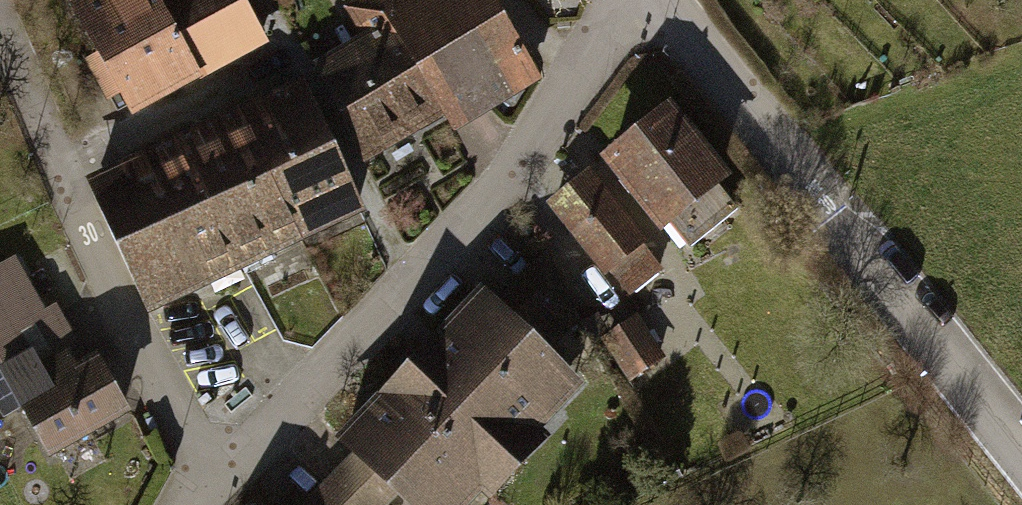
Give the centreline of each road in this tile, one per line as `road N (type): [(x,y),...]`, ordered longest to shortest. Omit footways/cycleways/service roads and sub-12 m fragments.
road 1 (residential): [(621,0),(585,75),(514,175),(215,485)]
road 2 (residential): [(657,0),(1021,450)]
road 3 (residential): [(215,485),(110,288),(0,23)]

